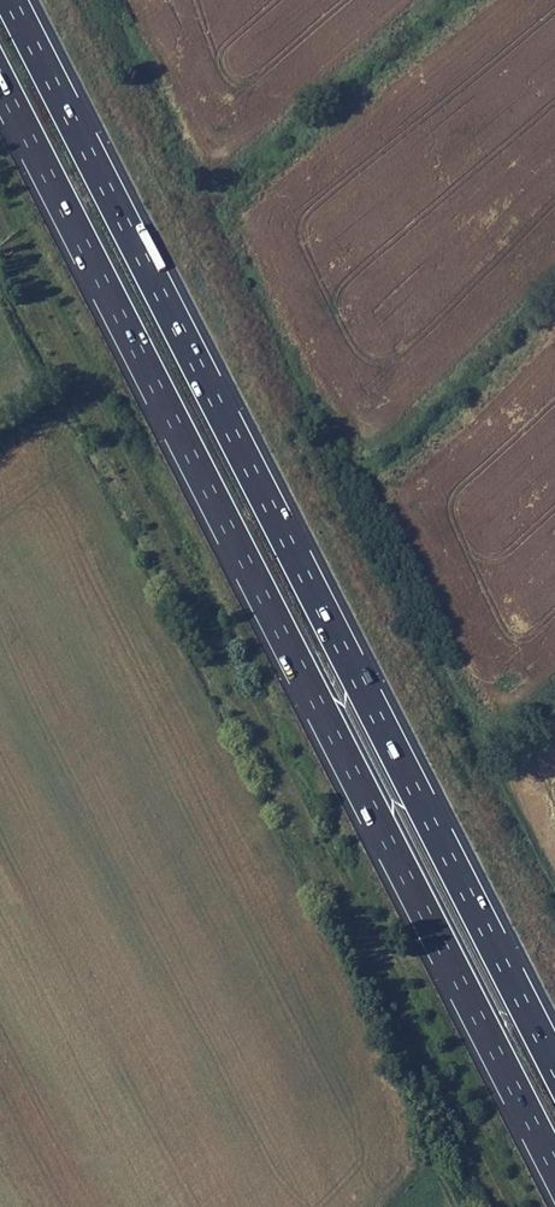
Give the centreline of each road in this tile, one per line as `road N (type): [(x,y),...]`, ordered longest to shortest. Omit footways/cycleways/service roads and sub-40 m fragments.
road 1 (motorway): [(0,83),(554,1169)]
road 2 (motorway): [(554,1064),(11,0)]

